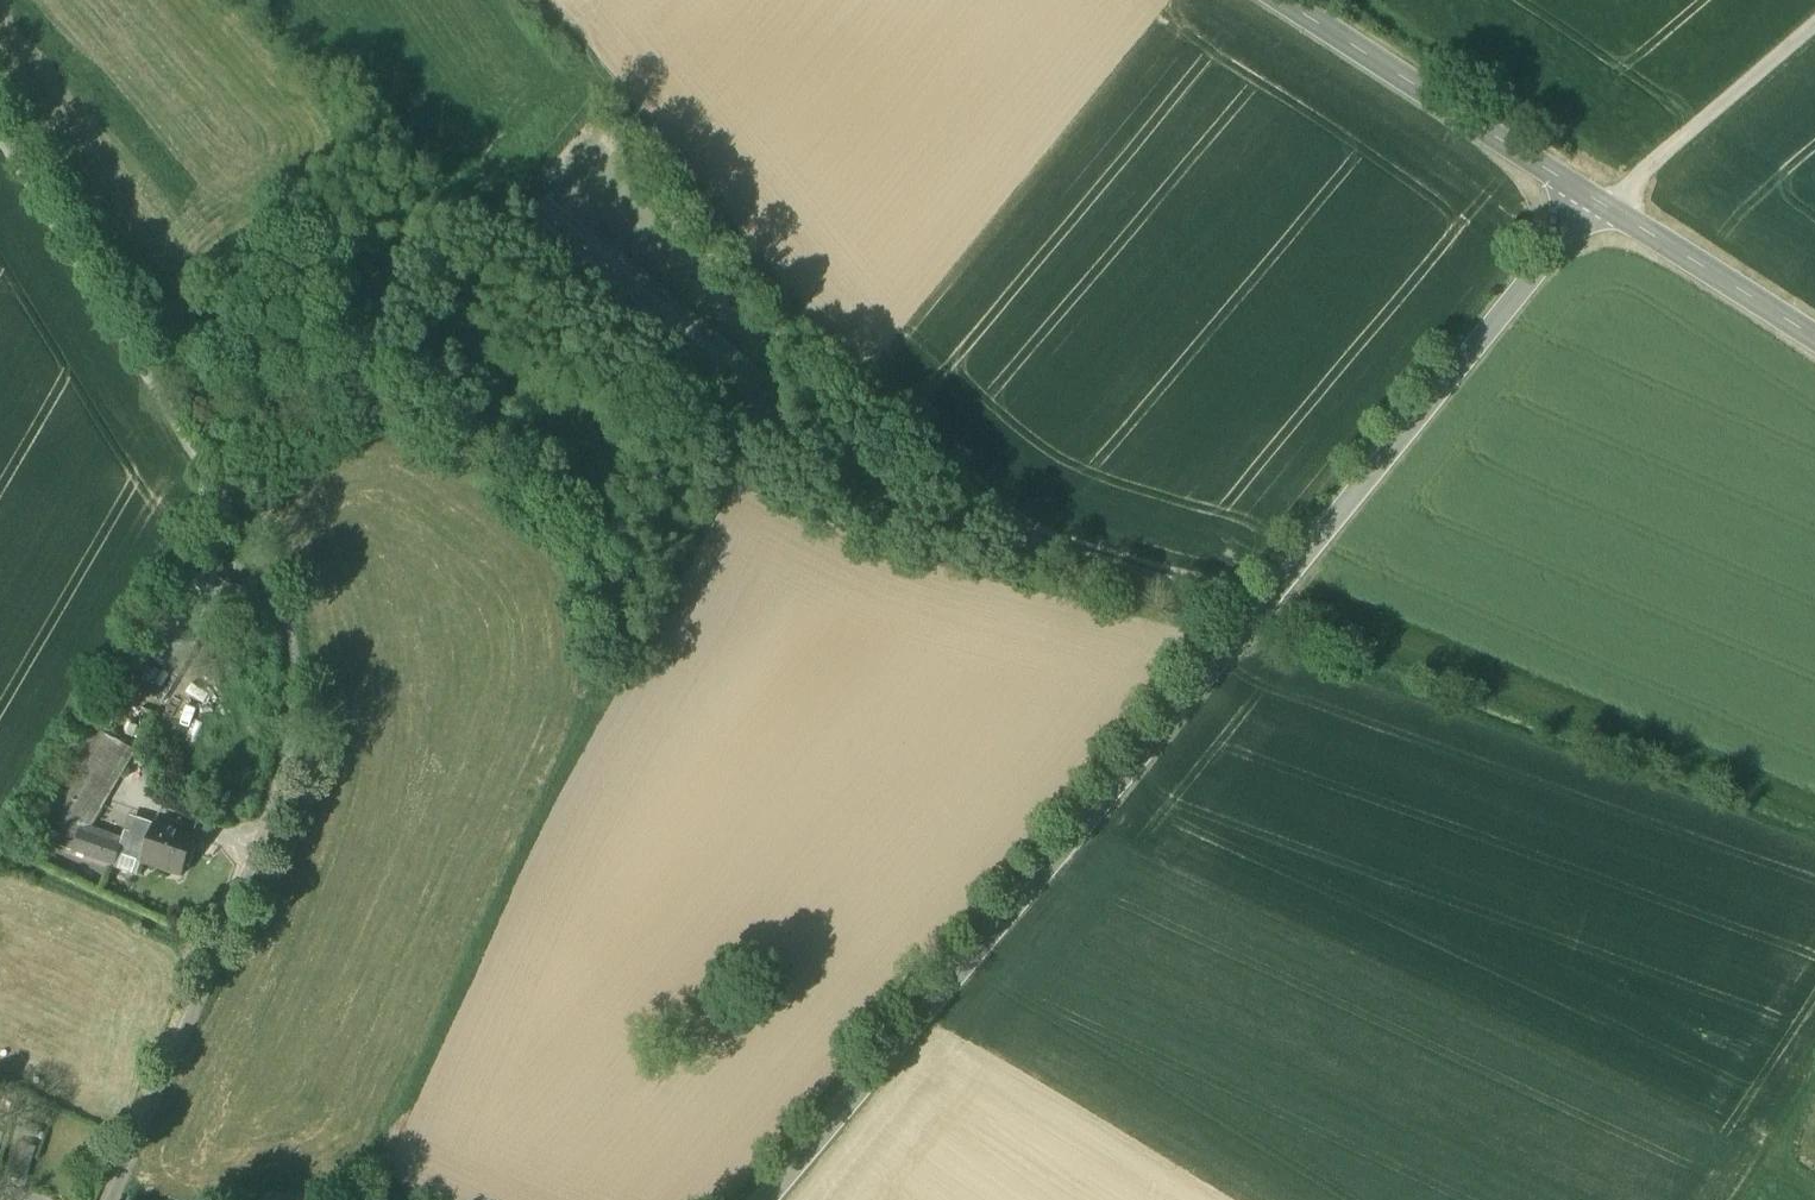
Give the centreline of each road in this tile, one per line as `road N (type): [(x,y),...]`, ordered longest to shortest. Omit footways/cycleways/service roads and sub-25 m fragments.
road 1 (residential): [(762,1199),(1236,644),(1594,201)]
road 2 (track): [(1259,614),(1039,555),(841,357),(577,42)]
road 3 (residential): [(109,1199),(272,805),(300,711),(282,605)]
road 4 (track): [(282,605),(0,137)]
road 5 (residential): [(1278,0),(1594,201)]
road 6 (track): [(1814,26),(1609,209)]
road 7 (residential): [(1594,201),(1814,342)]
road 8 (track): [(209,957),(0,854)]
road 9 (track): [(1814,1086),(1744,1199)]

